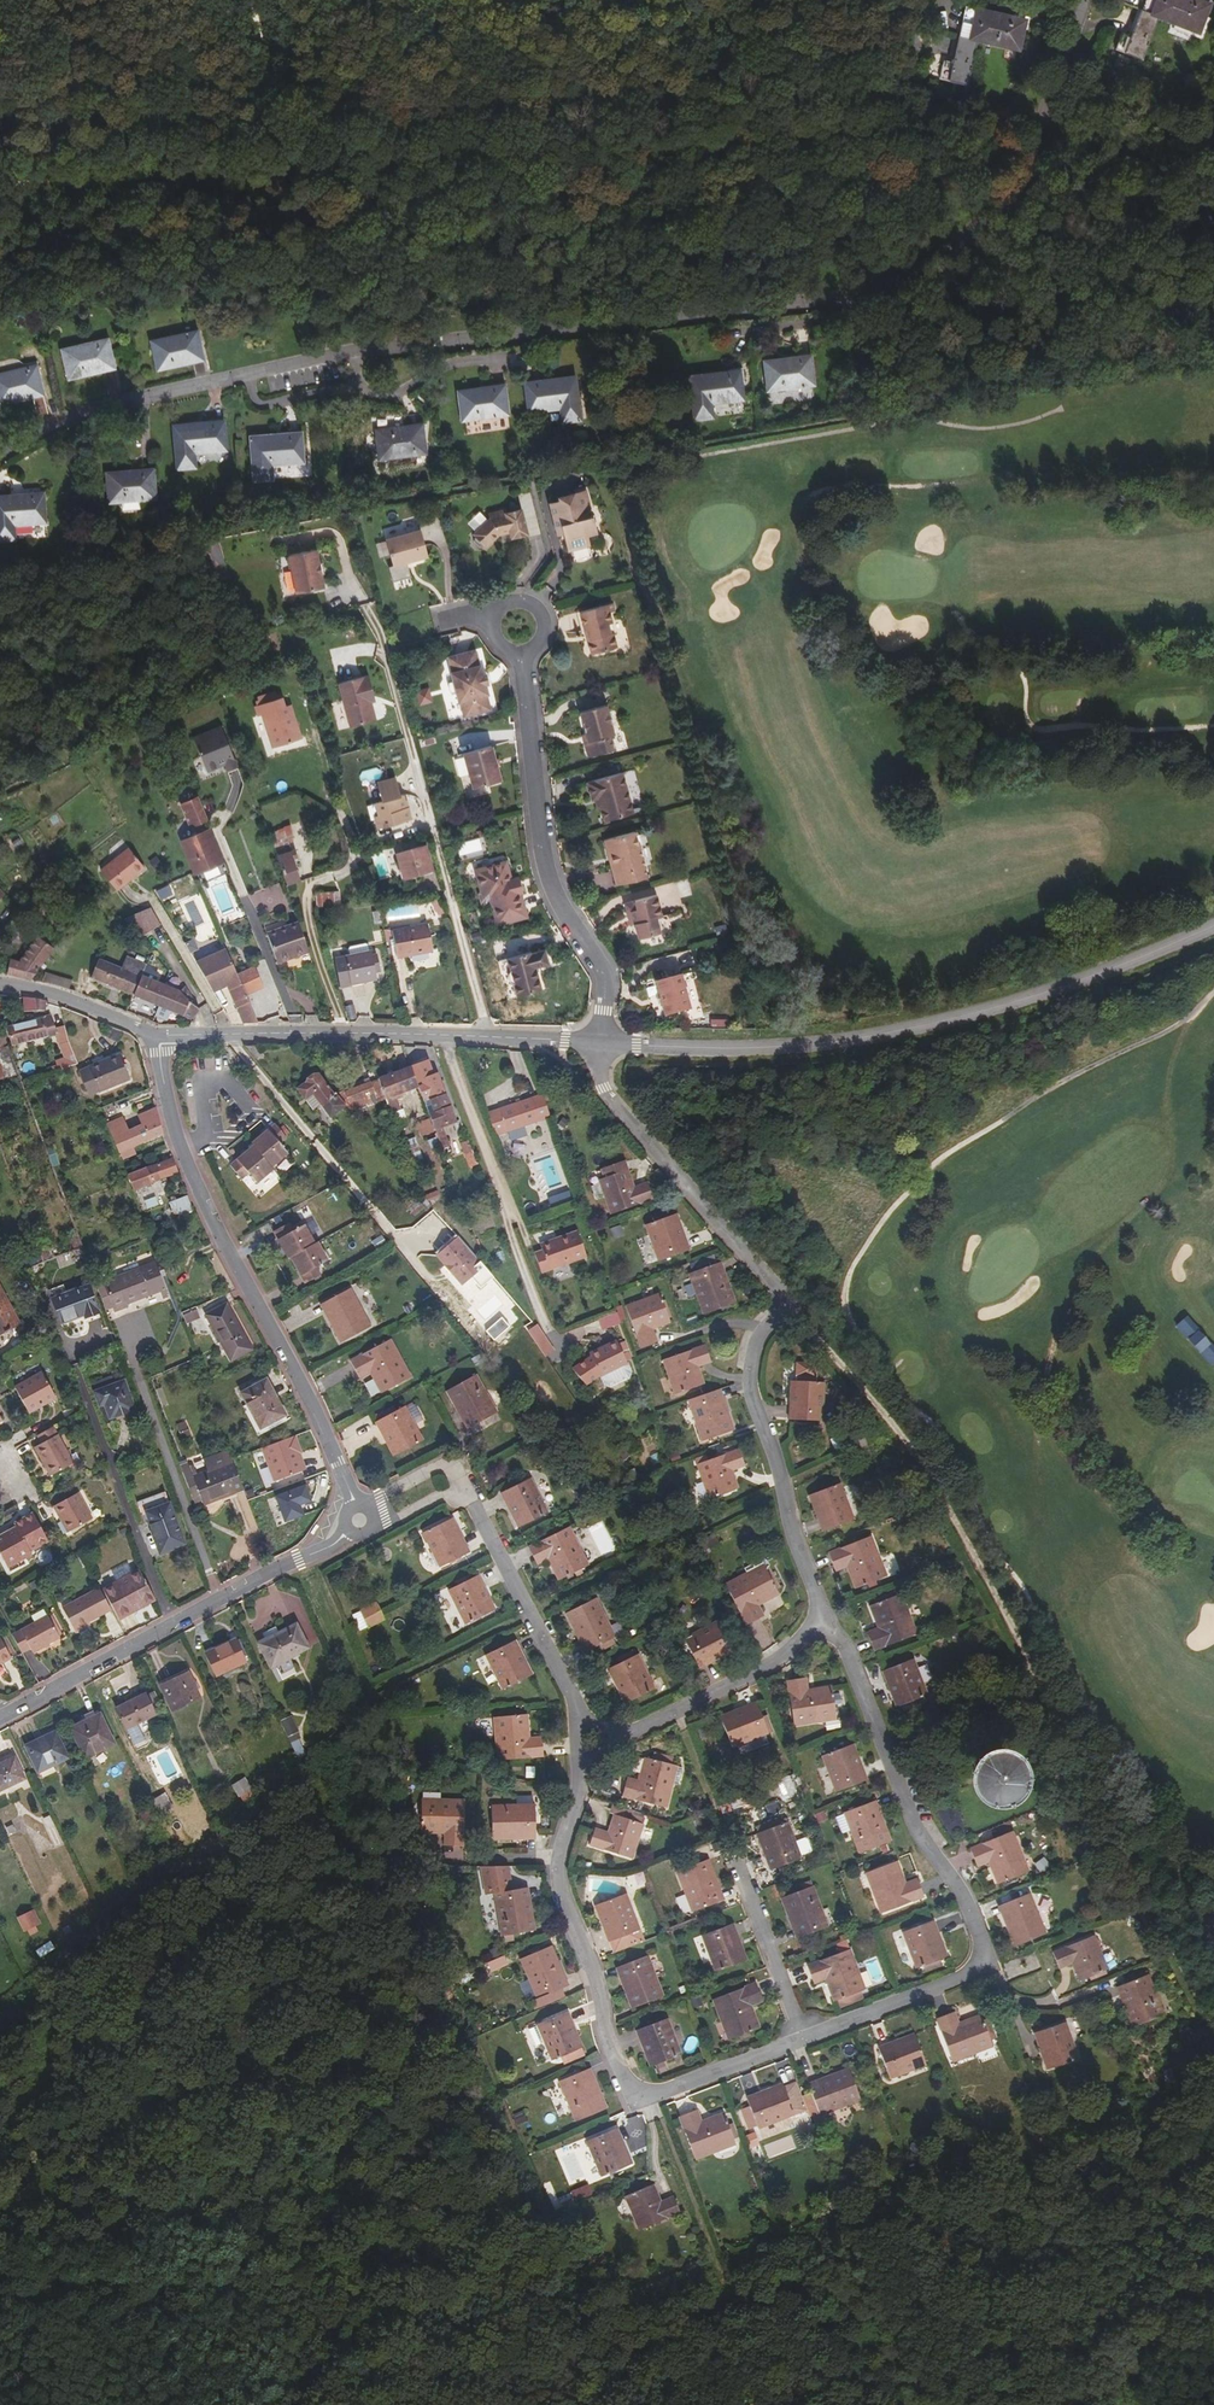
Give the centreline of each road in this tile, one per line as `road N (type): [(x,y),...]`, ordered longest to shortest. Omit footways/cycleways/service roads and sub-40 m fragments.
road 1 (residential): [(0,459),(30,436),(139,397),(381,346),(882,290),(935,262),(997,213),(1025,168),(1086,0)]
road 2 (track): [(1213,2040),(1015,1625),(952,1512),(899,1430),(790,1304)]
road 3 (residential): [(597,1044),(602,1089),(790,1304),(751,1345),(748,1377),(823,1623)]
road 4 (tertiary): [(1213,924),(985,1013),(915,1029),(785,1047),(597,1044)]
road 5 (residential): [(162,1036),(168,1105),(190,1169),(335,1466),(345,1518)]
road 6 (residential): [(597,1044),(606,981),(556,890),(541,833),(524,656)]
road 7 (residential): [(345,1518),(310,1550),(0,1715)]
road 8 (residential): [(593,1751),(558,1872),(602,1993),(606,2033),(628,2083),(655,2097)]
road 9 (residential): [(823,1623),(843,1650),(910,1814),(963,1889),(983,1963)]
road 10 (residential): [(492,1038),(409,736)]
road 11 (residential): [(444,1036),(543,1320)]
road 12 (residential): [(460,1491),(593,1751)]
road 13 (tertiary): [(444,1036),(162,1036)]
road 14 (residential): [(593,1751),(773,1663),(823,1623)]
road 15 (residential): [(808,2039),(732,1847)]
road 16 (residential): [(983,1963),(972,1977),(808,2039)]
road 17 (tertiary): [(162,1036),(34,989),(0,984)]
road 18 (residential): [(808,2039),(655,2097)]
road 19 (residential): [(460,1491),(457,1473),(438,1469),(345,1518)]
road 20 (residential): [(345,1518),(385,1526),(460,1491)]

